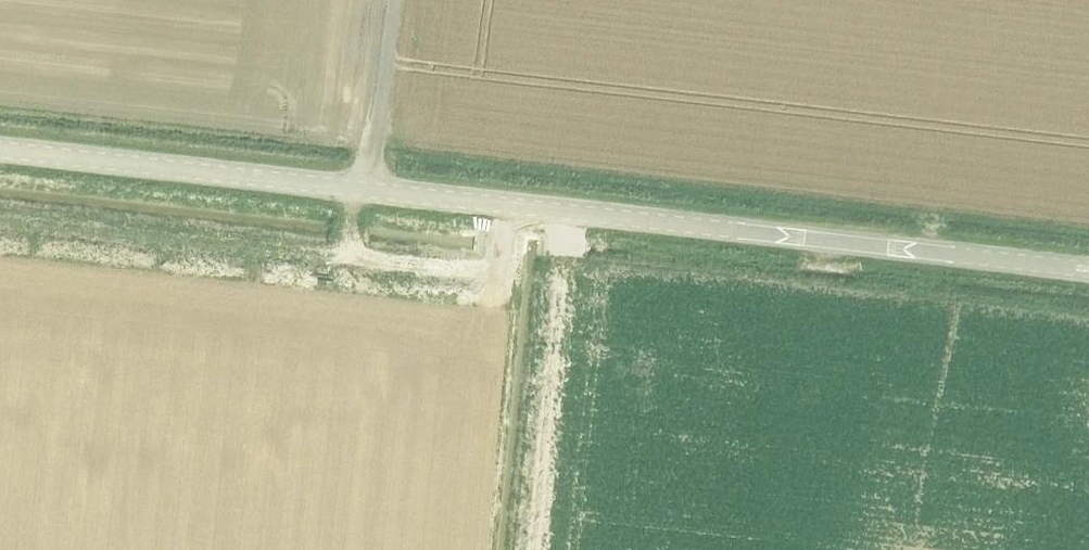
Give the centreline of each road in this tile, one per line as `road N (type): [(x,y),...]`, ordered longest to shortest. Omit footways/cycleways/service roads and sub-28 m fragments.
road 1 (tertiary): [(1088,270),(0,152)]
road 2 (track): [(355,190),(382,0)]

